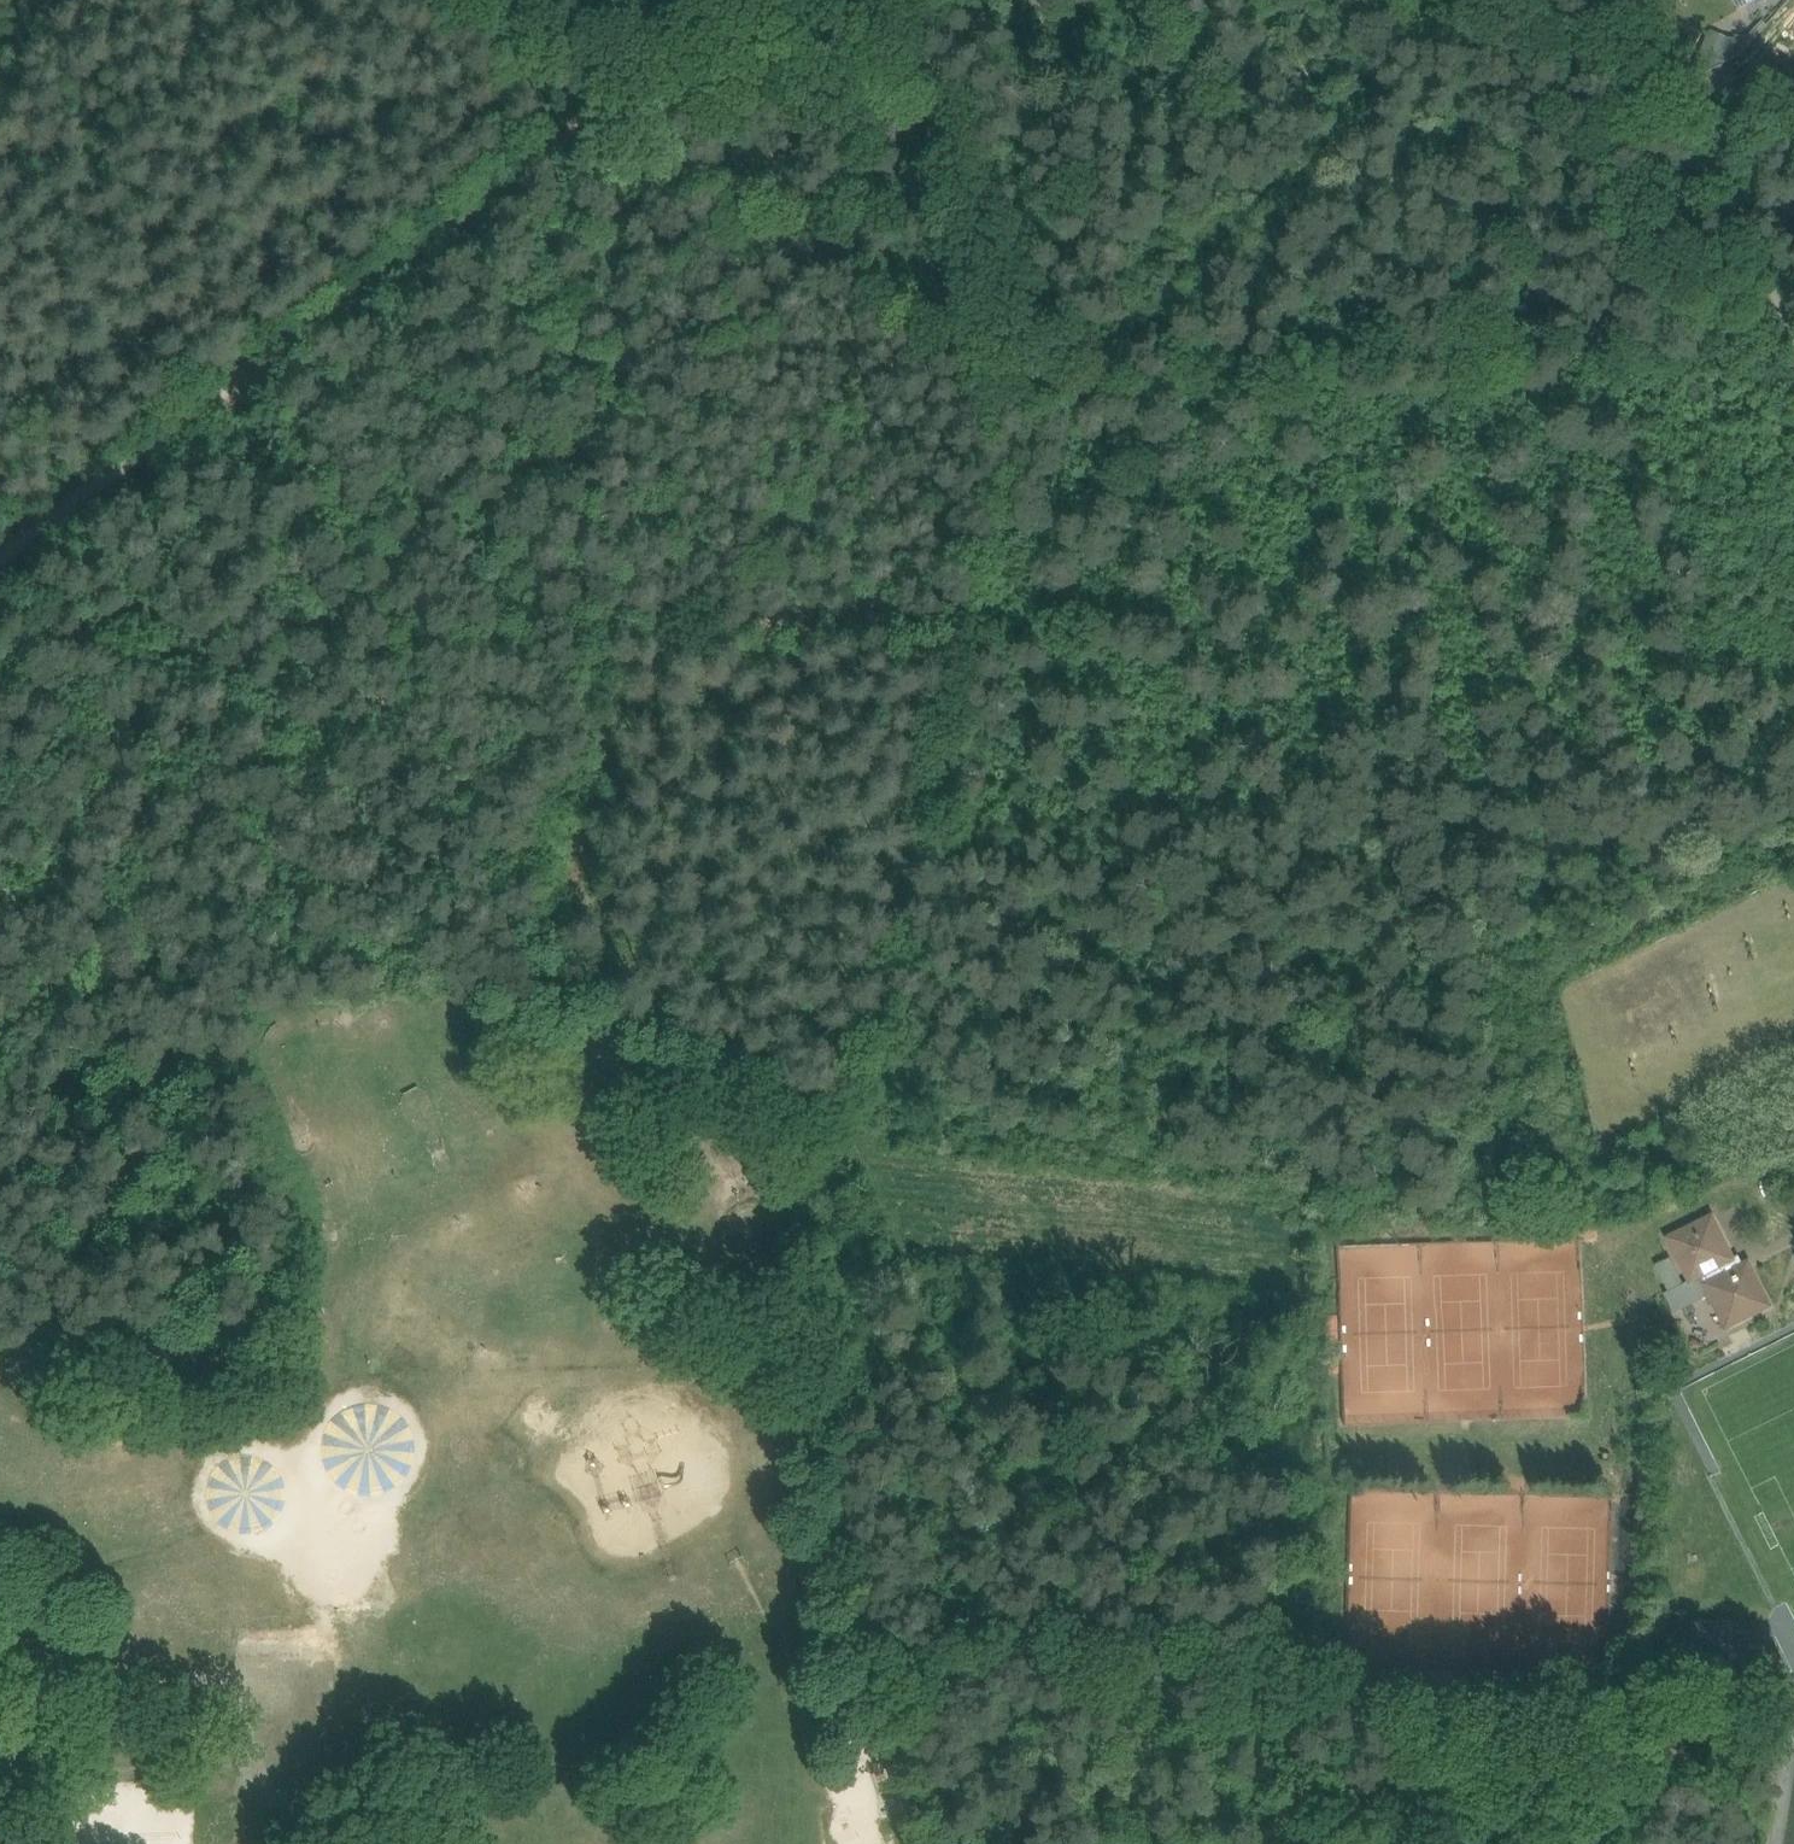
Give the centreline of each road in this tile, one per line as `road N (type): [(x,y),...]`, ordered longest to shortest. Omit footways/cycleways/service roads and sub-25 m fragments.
road 1 (track): [(0,565),(571,133),(802,0)]
road 2 (track): [(1636,0),(1793,305)]

